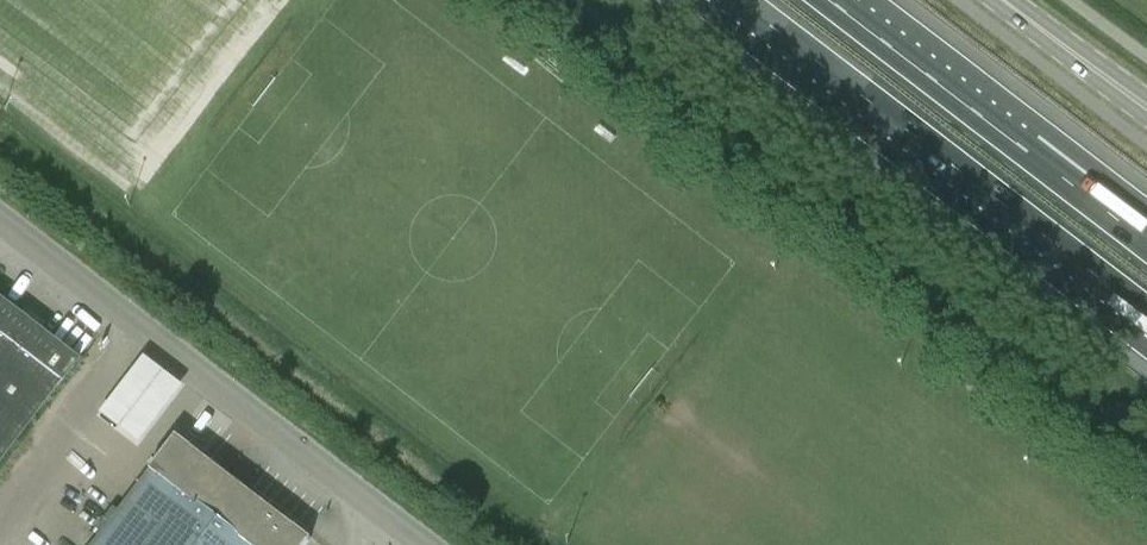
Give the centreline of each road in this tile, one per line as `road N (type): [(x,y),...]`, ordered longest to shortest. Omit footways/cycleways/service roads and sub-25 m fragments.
road 1 (unclassified): [(427,544),(0,214)]
road 2 (motorway): [(736,0),(1146,315)]
road 3 (motorway): [(1034,138),(853,0)]
road 4 (primary): [(1146,100),(1011,0)]
road 5 (motorway): [(1146,225),(1034,138)]
road 6 (motorway): [(1146,210),(1034,138)]

